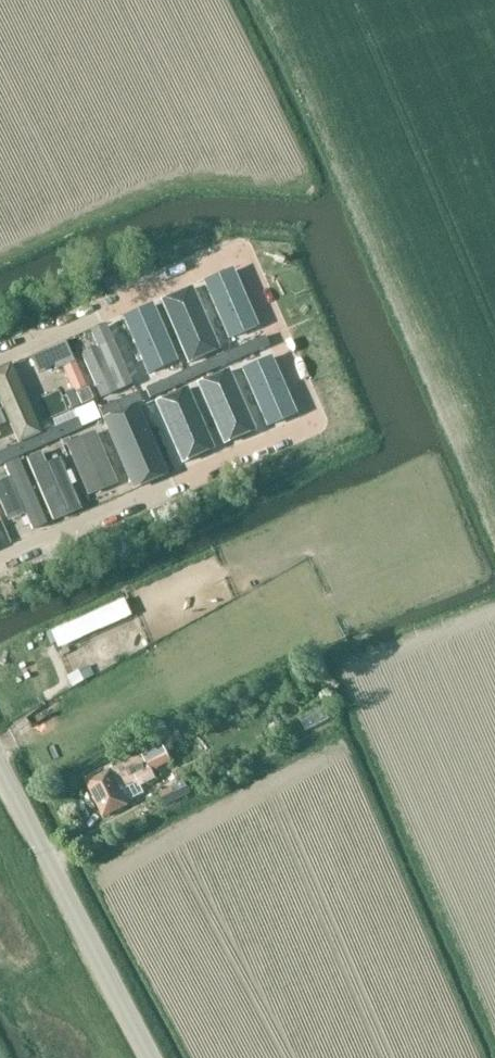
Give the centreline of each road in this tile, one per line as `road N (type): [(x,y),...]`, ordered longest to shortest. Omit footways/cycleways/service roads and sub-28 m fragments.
road 1 (tertiary): [(148,1057),(0,767)]

